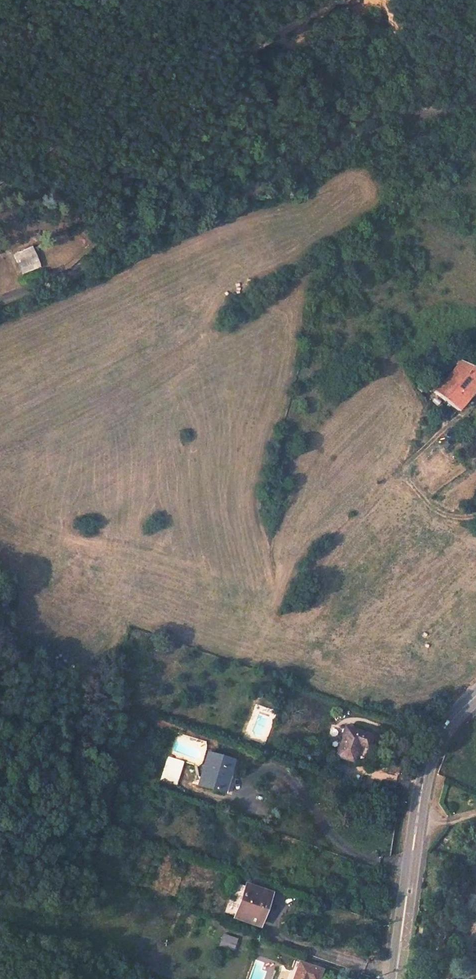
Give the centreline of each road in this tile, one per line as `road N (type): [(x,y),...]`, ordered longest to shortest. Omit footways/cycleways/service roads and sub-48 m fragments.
road 1 (unclassified): [(475,98),(355,135),(0,300)]
road 2 (secondary): [(475,699),(447,728),(427,773),(396,978)]

